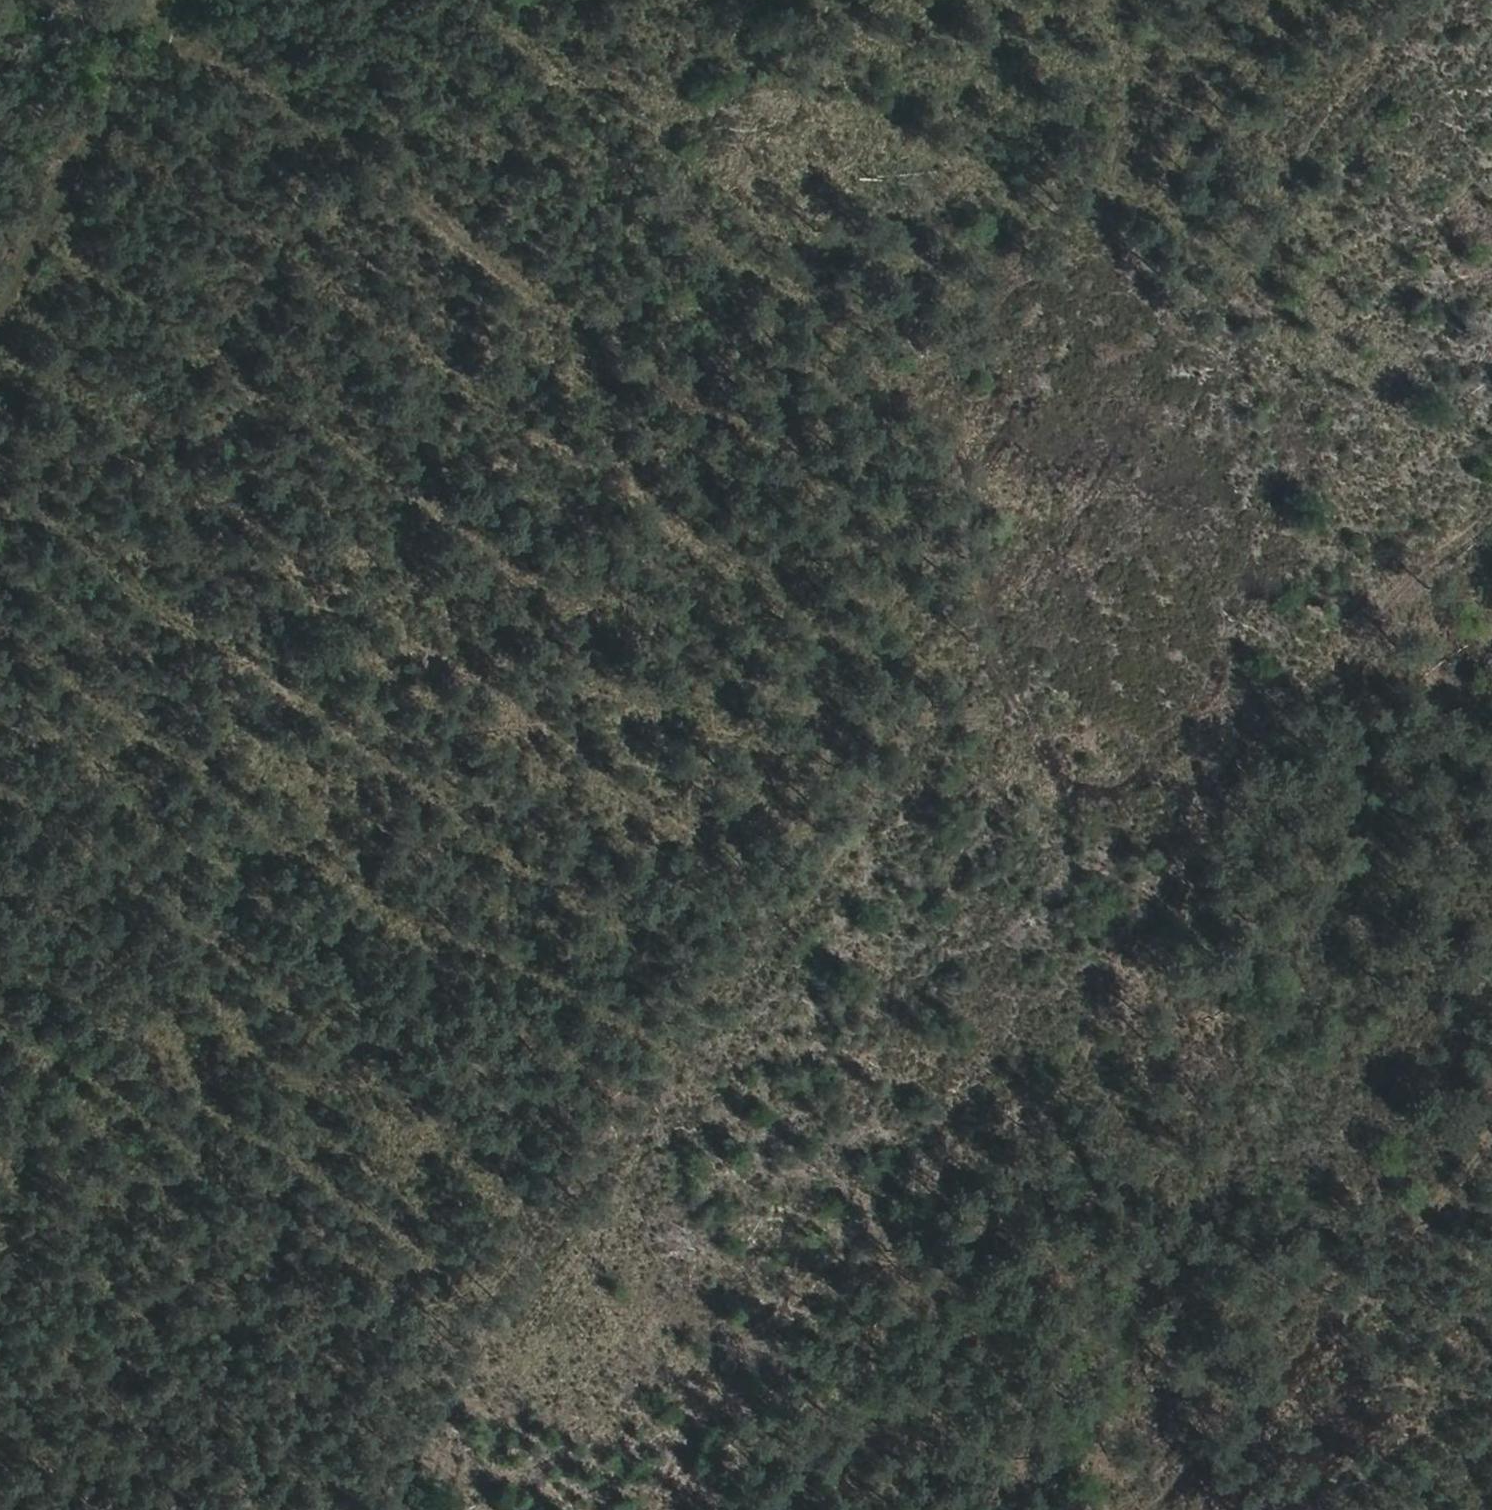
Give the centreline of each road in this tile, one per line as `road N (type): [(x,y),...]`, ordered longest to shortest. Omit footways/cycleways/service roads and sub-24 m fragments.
road 1 (track): [(162,0),(0,313)]

